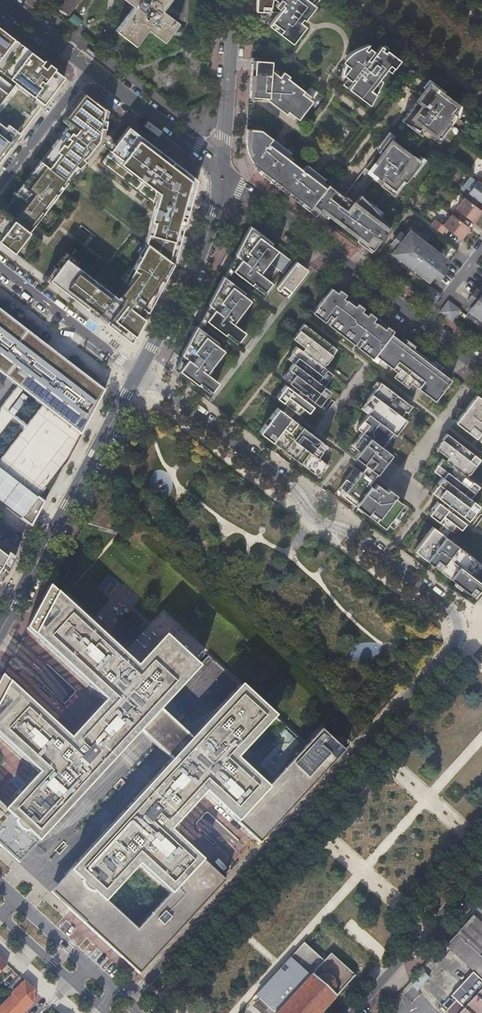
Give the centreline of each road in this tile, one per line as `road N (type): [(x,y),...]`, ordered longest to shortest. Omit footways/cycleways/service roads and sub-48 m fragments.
road 1 (residential): [(140,372),(294,489),(315,519),(350,533),(452,611),(462,631),(143,985),(117,993)]
road 2 (residential): [(220,172),(423,326)]
road 3 (tertiary): [(140,372),(191,275),(220,172)]
road 4 (tertiary): [(41,556),(140,372)]
road 5 (residential): [(353,1012),(481,866)]
road 6 (residential): [(0,264),(140,372)]
road 7 (tertiary): [(220,172),(235,0)]
road 8 (residential): [(89,70),(220,172)]
road 9 (residential): [(0,188),(89,70)]

